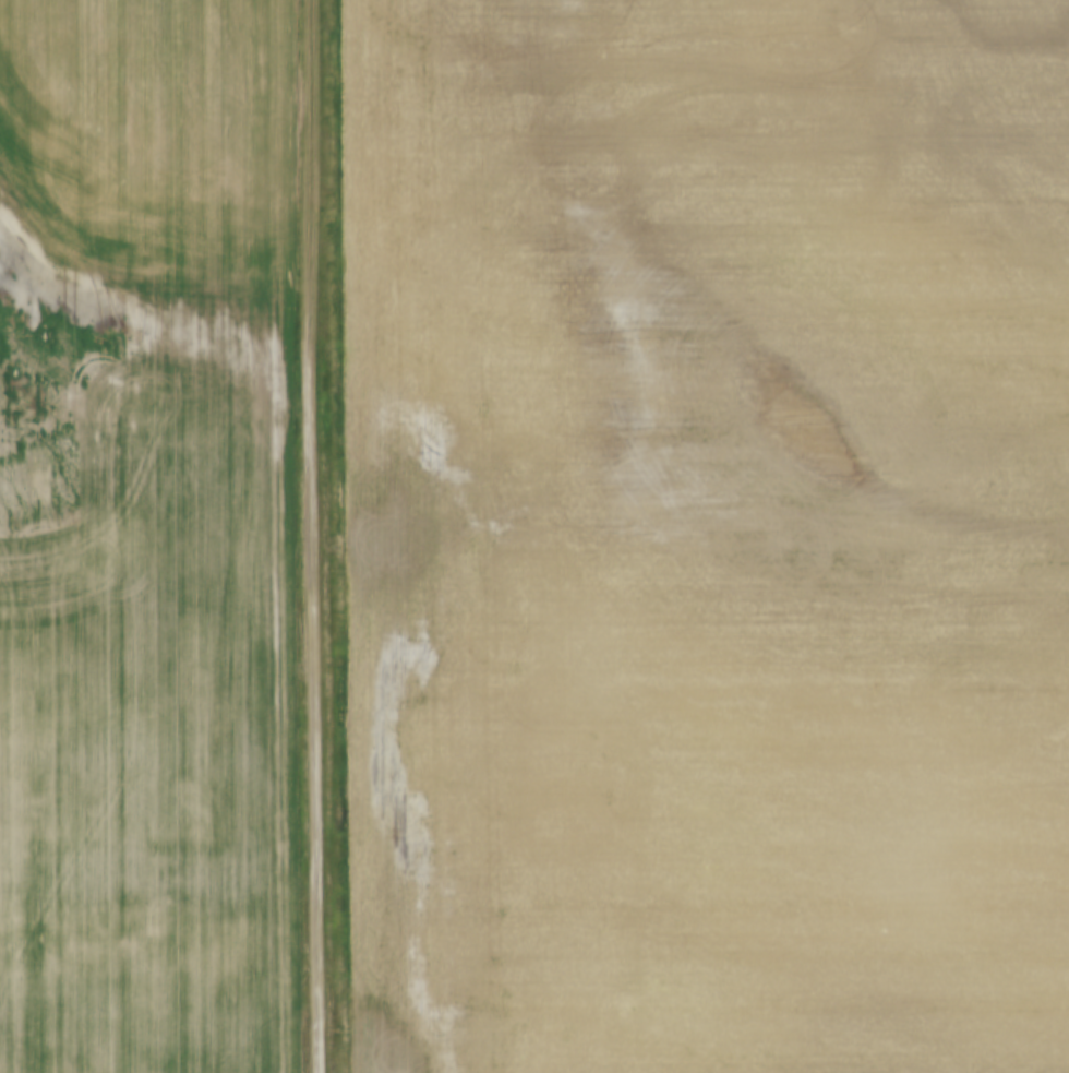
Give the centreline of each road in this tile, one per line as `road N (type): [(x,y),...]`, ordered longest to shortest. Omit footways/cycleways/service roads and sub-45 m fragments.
road 1 (track): [(304,0),(320,1072)]

